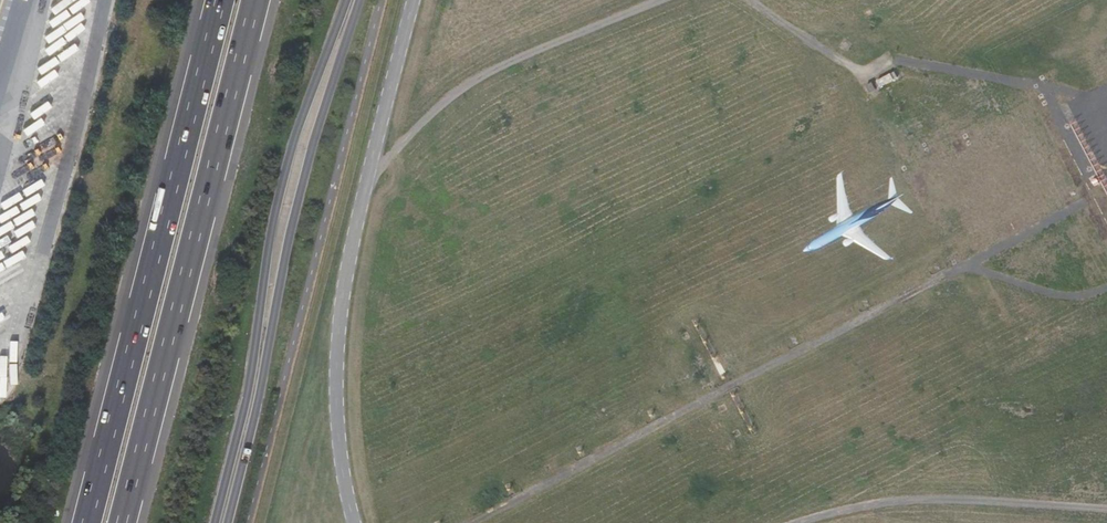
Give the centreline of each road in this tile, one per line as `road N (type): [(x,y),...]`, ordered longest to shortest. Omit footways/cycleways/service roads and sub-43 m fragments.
road 1 (track): [(1083,202),(473,522)]
road 2 (secondary): [(346,0),(295,134),(271,224),(247,396),(215,522)]
road 3 (motorway): [(123,522),(257,0)]
road 4 (motorway): [(219,0),(85,522)]
road 5 (secondary): [(228,522),(290,232),(360,0)]
road 6 (track): [(367,179),(473,81),(661,0)]
road 7 (track): [(1063,94),(893,60),(865,76),(750,0)]
road 8 (track): [(797,522),(929,500),(1106,510)]
road 9 (track): [(962,266),(1073,297),(1106,286)]

